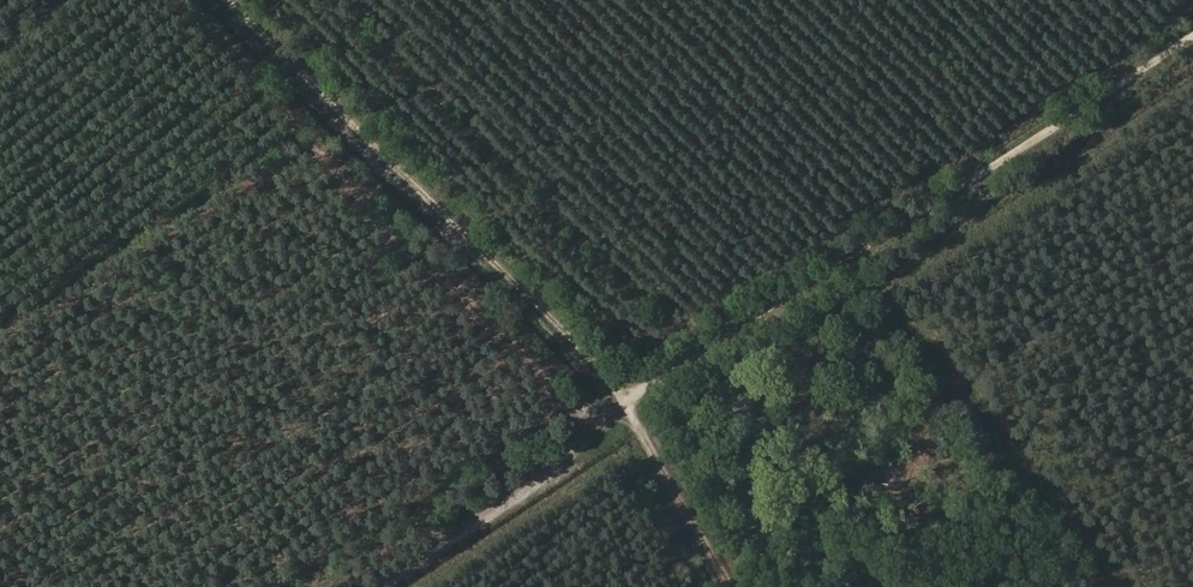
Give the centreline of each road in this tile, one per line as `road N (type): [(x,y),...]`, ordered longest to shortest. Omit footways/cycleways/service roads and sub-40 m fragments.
road 1 (track): [(231,0),(607,372),(739,586)]
road 2 (track): [(556,484),(631,402),(1192,41)]
road 3 (track): [(397,586),(645,426)]

